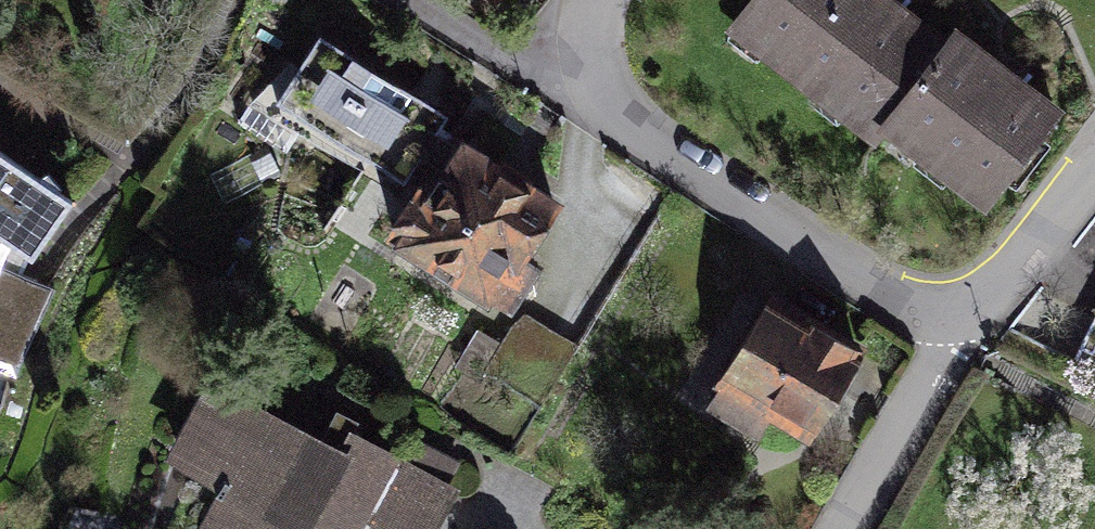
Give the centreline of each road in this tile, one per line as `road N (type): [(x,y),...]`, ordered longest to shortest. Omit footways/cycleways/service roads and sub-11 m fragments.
road 1 (residential): [(592,76),(649,139),(957,328)]
road 2 (residential): [(957,328),(848,528)]
road 3 (residential): [(1094,165),(1049,232),(957,328)]
road 4 (residential): [(592,76),(538,73),(415,0)]

